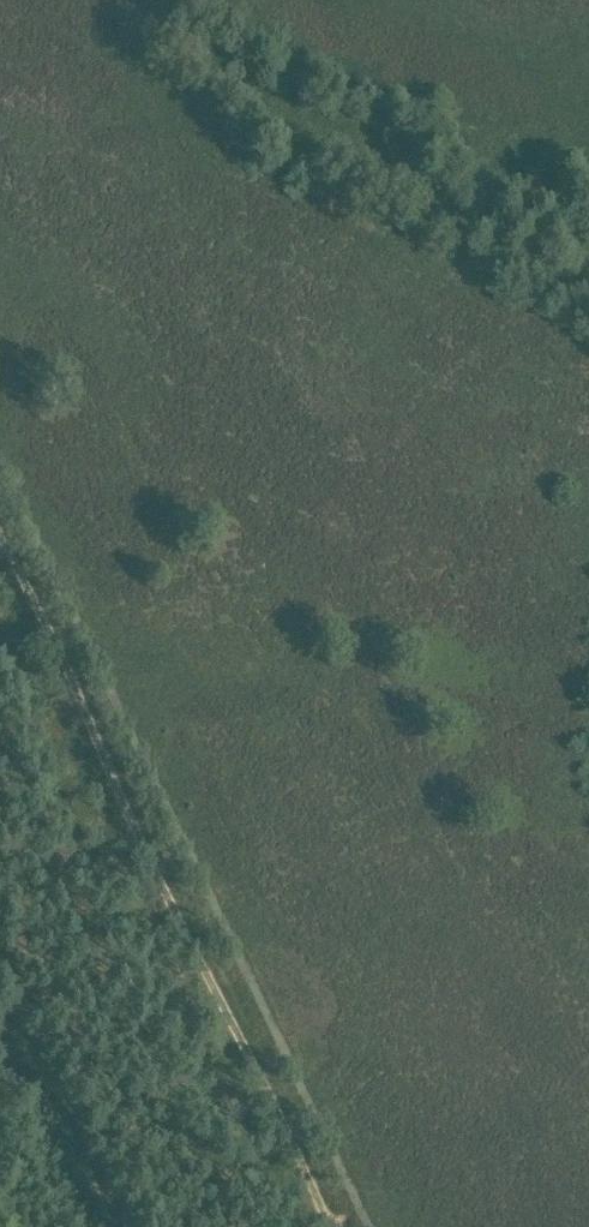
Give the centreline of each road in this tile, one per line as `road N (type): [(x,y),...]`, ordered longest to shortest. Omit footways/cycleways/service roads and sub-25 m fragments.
road 1 (track): [(0,537),(332,1226)]

